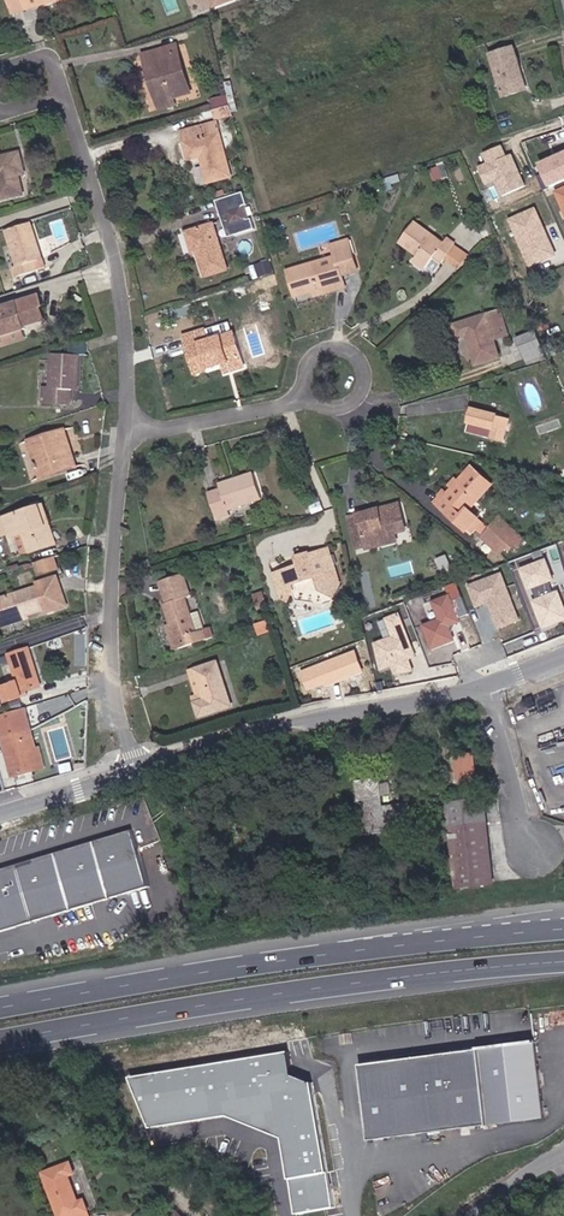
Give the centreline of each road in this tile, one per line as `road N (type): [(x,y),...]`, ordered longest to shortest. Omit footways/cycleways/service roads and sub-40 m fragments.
road 1 (trunk): [(563,929),(329,954),(0,1009)]
road 2 (trunk): [(0,1038),(335,984),(563,960)]
road 3 (tertiary): [(135,771),(309,716),(425,703),(563,658)]
road 4 (residential): [(65,94),(95,189),(126,347),(120,433)]
road 5 (residential): [(120,433),(108,600),(135,771)]
road 6 (residential): [(120,433),(309,395)]
road 7 (residential): [(309,395),(325,406),(344,406),(359,394),(365,376),(359,358),(341,346),(311,355)]
road 8 (tertiary): [(0,811),(135,771)]

